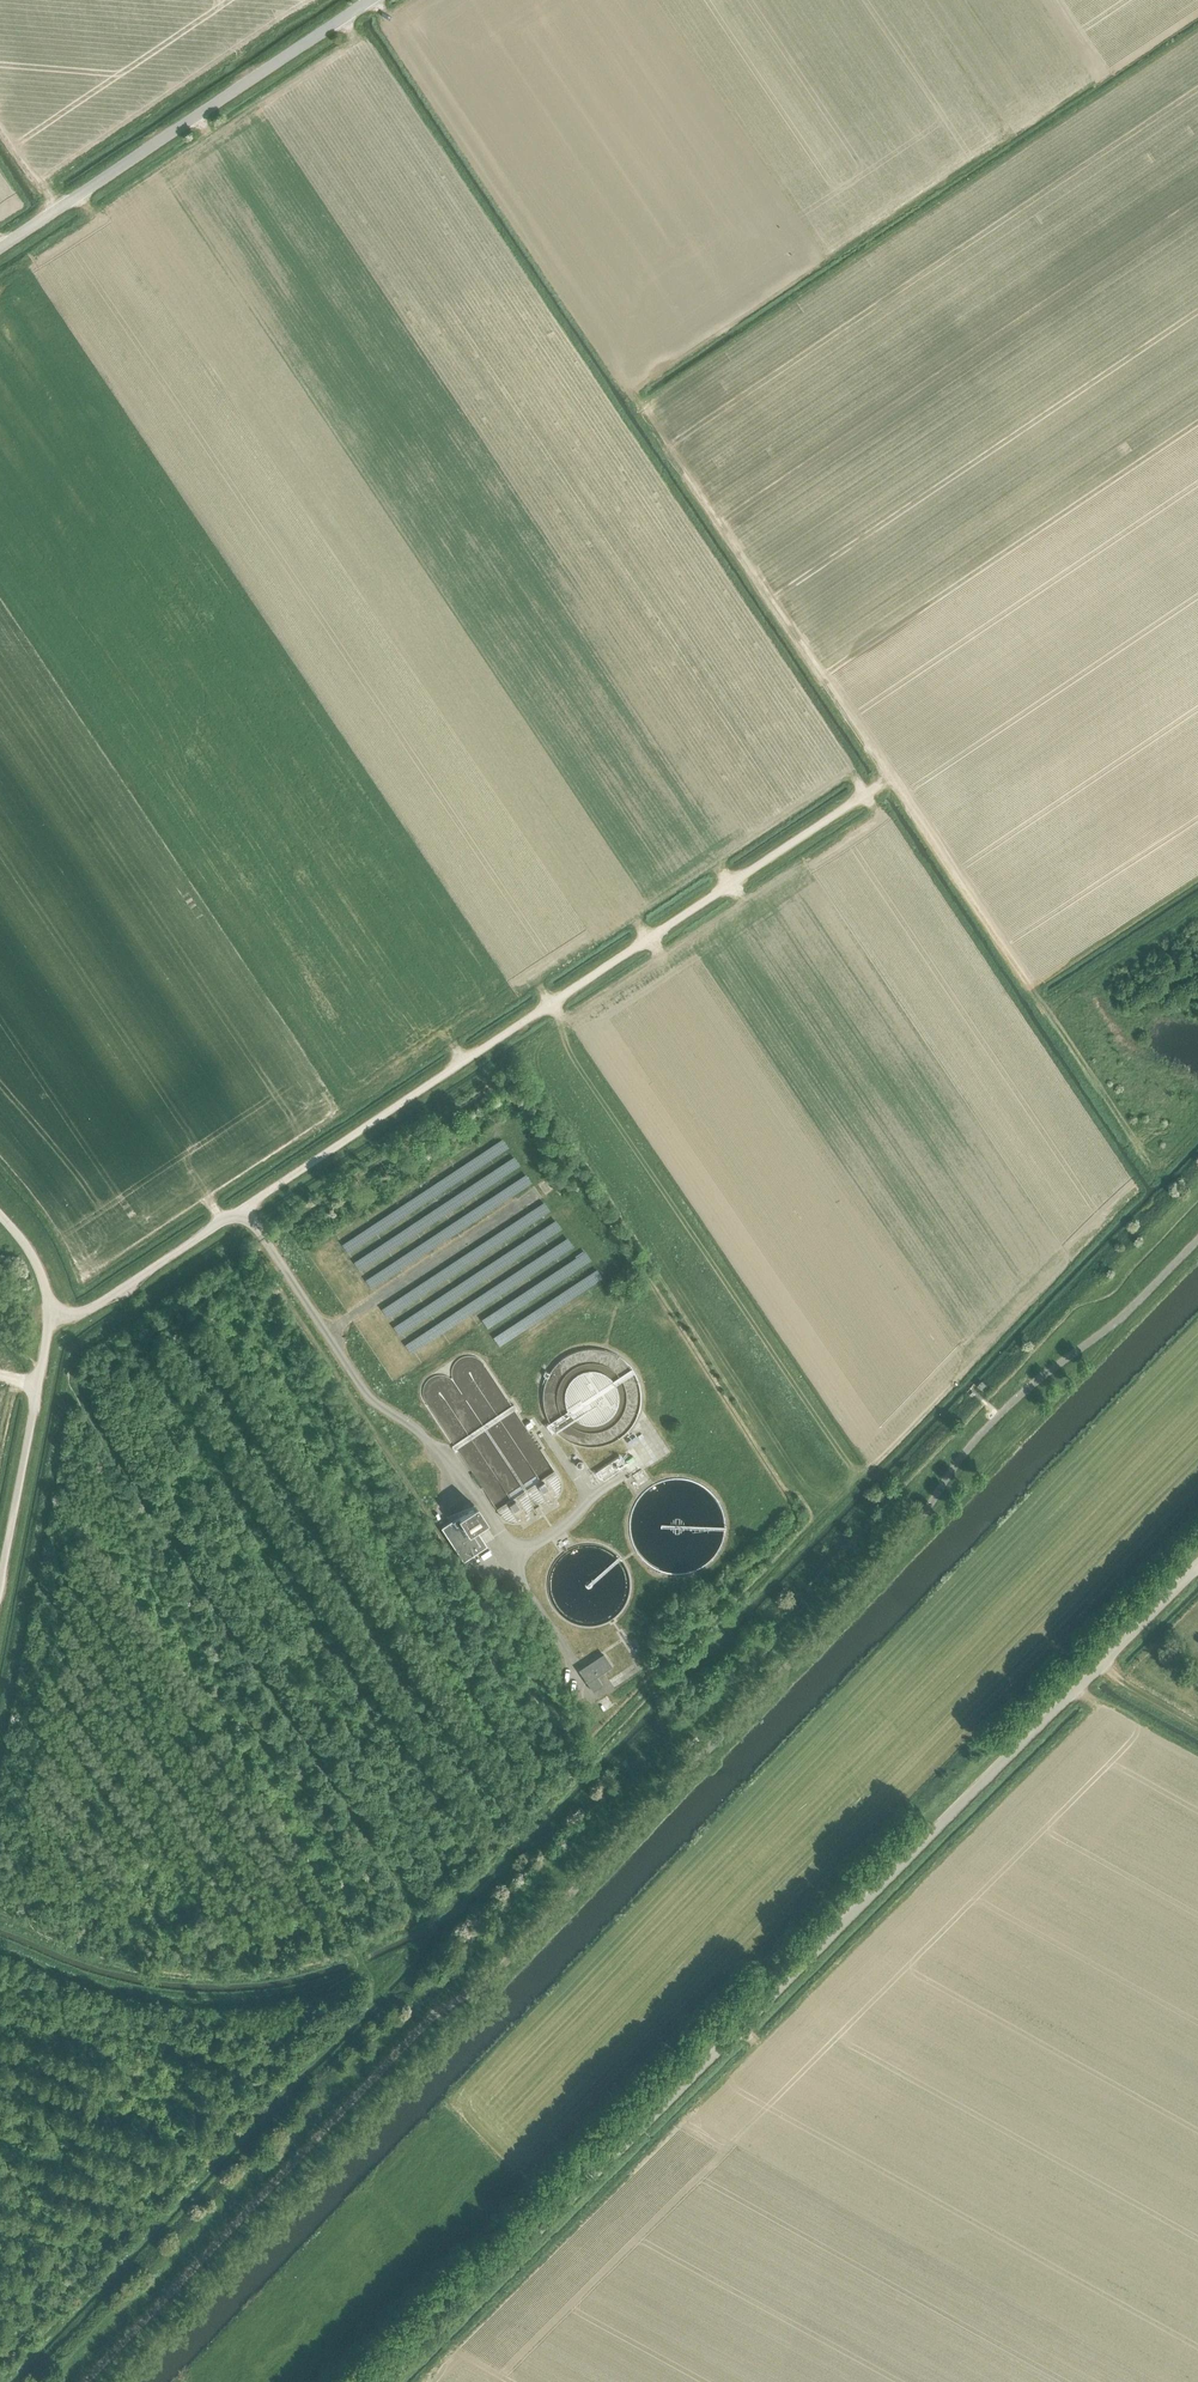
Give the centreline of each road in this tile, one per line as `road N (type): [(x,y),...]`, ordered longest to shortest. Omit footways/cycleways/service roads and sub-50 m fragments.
road 1 (tertiary): [(1197,1566),(389,2381)]
road 2 (unclassified): [(47,1316),(81,1313),(244,1210),(871,790)]
road 3 (unclassified): [(0,247),(369,0)]
road 4 (unclassified): [(0,1576),(47,1316)]

